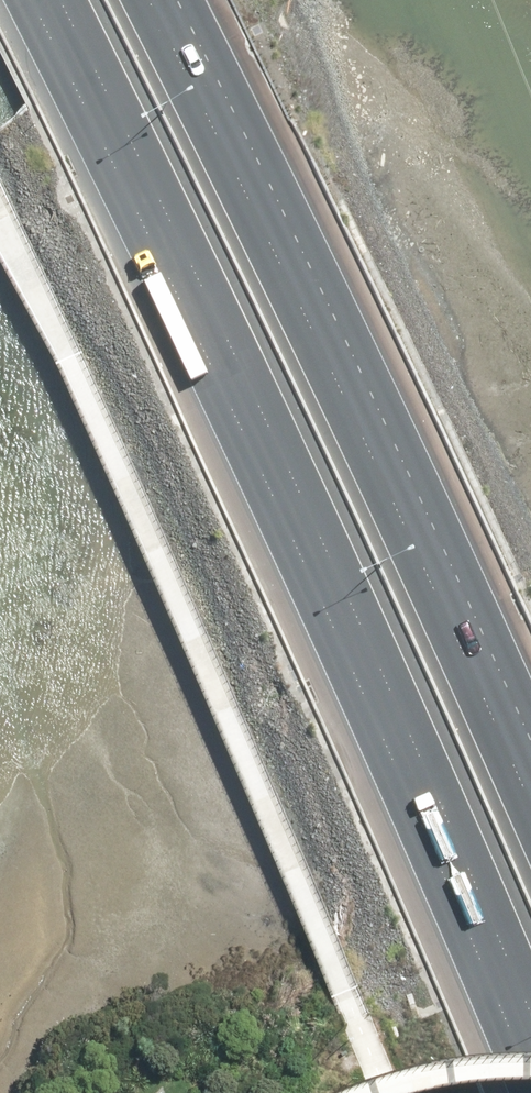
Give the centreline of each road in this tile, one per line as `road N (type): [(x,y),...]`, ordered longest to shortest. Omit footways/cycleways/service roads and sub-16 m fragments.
road 1 (motorway): [(530,1048),(442,839),(35,0)]
road 2 (motorway): [(158,0),(530,799)]

